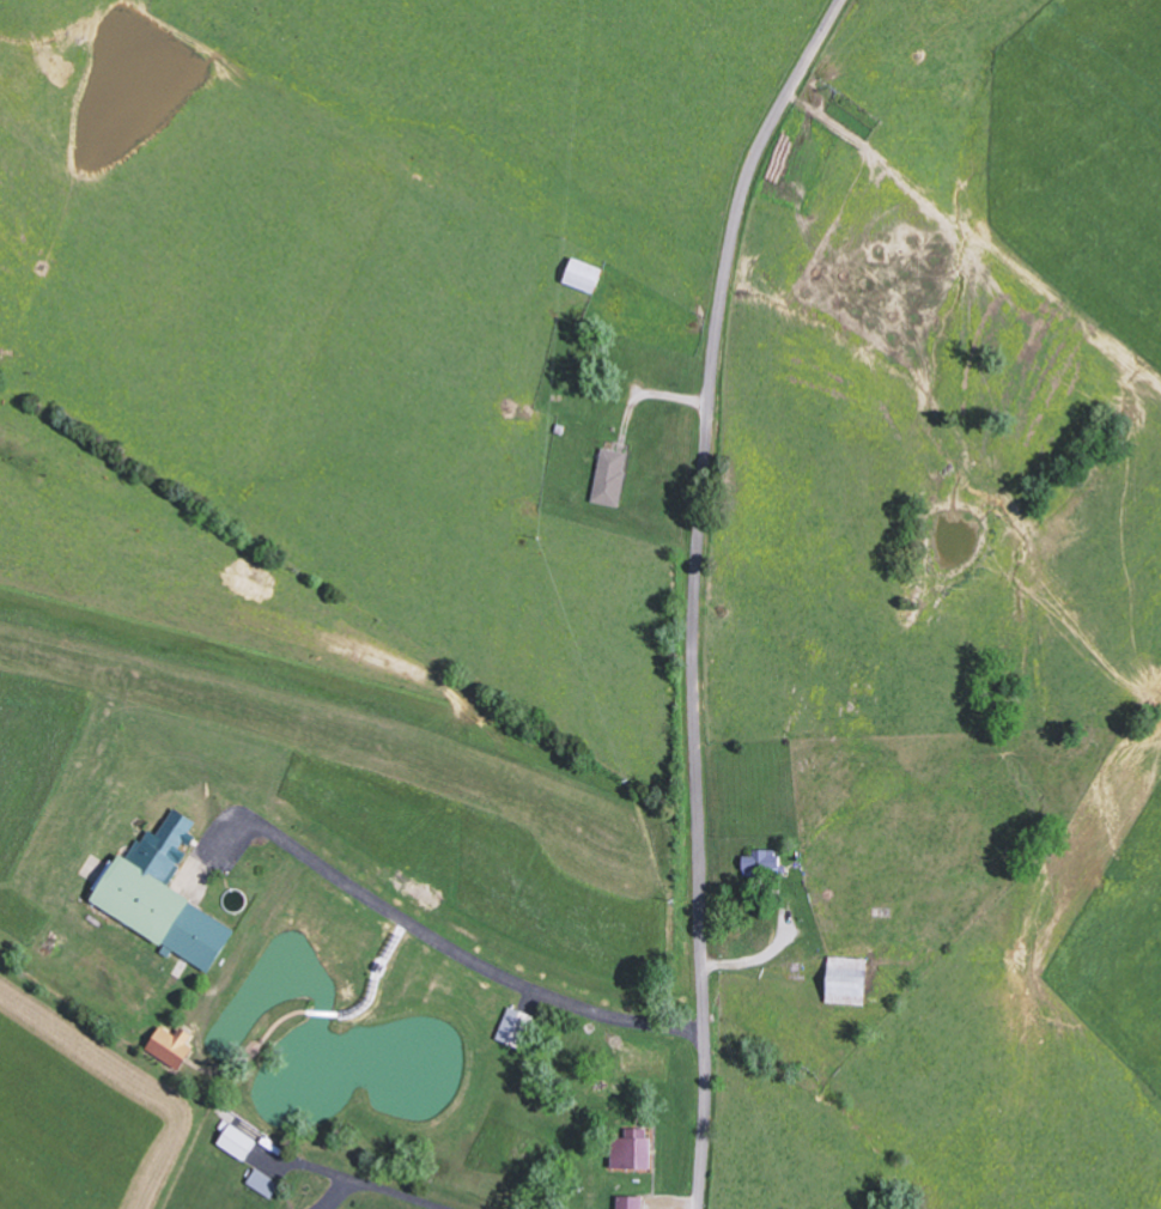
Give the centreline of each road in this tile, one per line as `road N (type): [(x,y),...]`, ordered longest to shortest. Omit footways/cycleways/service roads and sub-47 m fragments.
road 1 (residential): [(701,1208),(705,1087),(693,669),(704,463),(740,211),(768,134),(843,0)]

